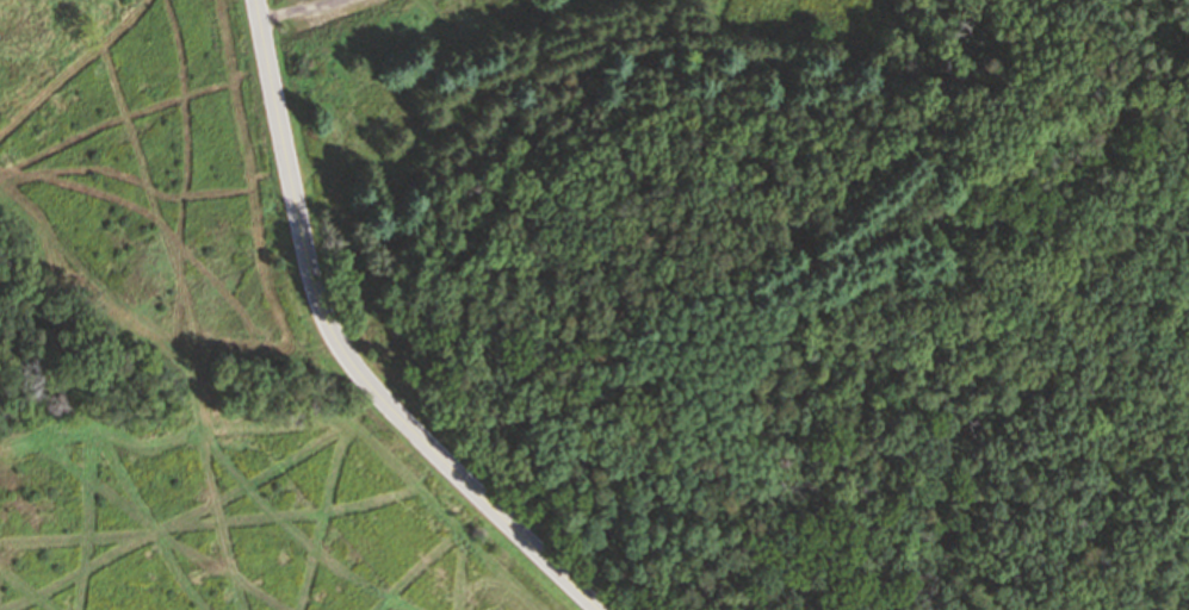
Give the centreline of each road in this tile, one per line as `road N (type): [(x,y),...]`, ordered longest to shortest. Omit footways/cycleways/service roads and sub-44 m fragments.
road 1 (primary): [(599,609),(395,412),(329,328),(310,276),(256,0)]

